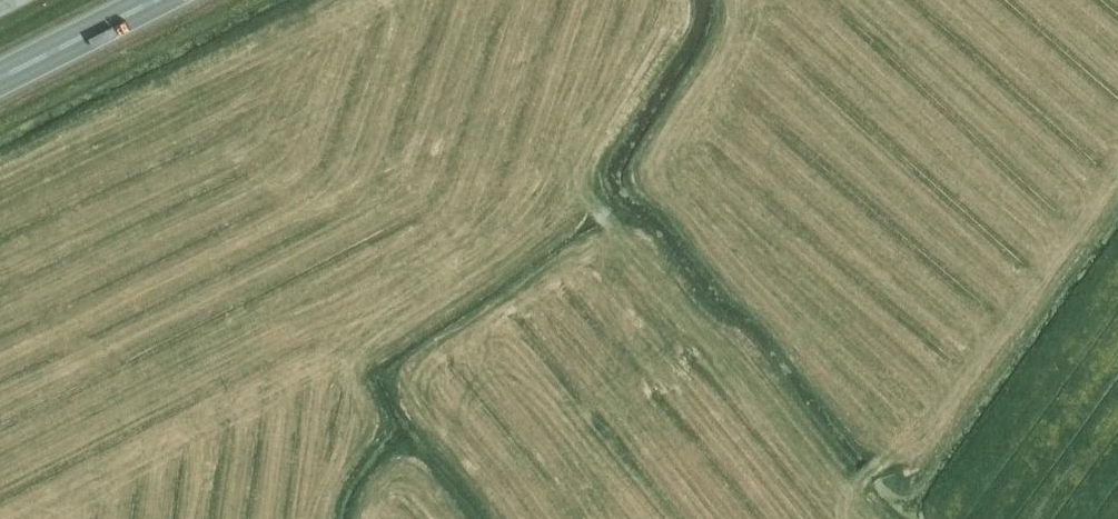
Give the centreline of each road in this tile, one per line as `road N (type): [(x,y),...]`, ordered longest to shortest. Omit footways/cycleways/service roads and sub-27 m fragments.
road 1 (trunk): [(0,76),(151,0)]

